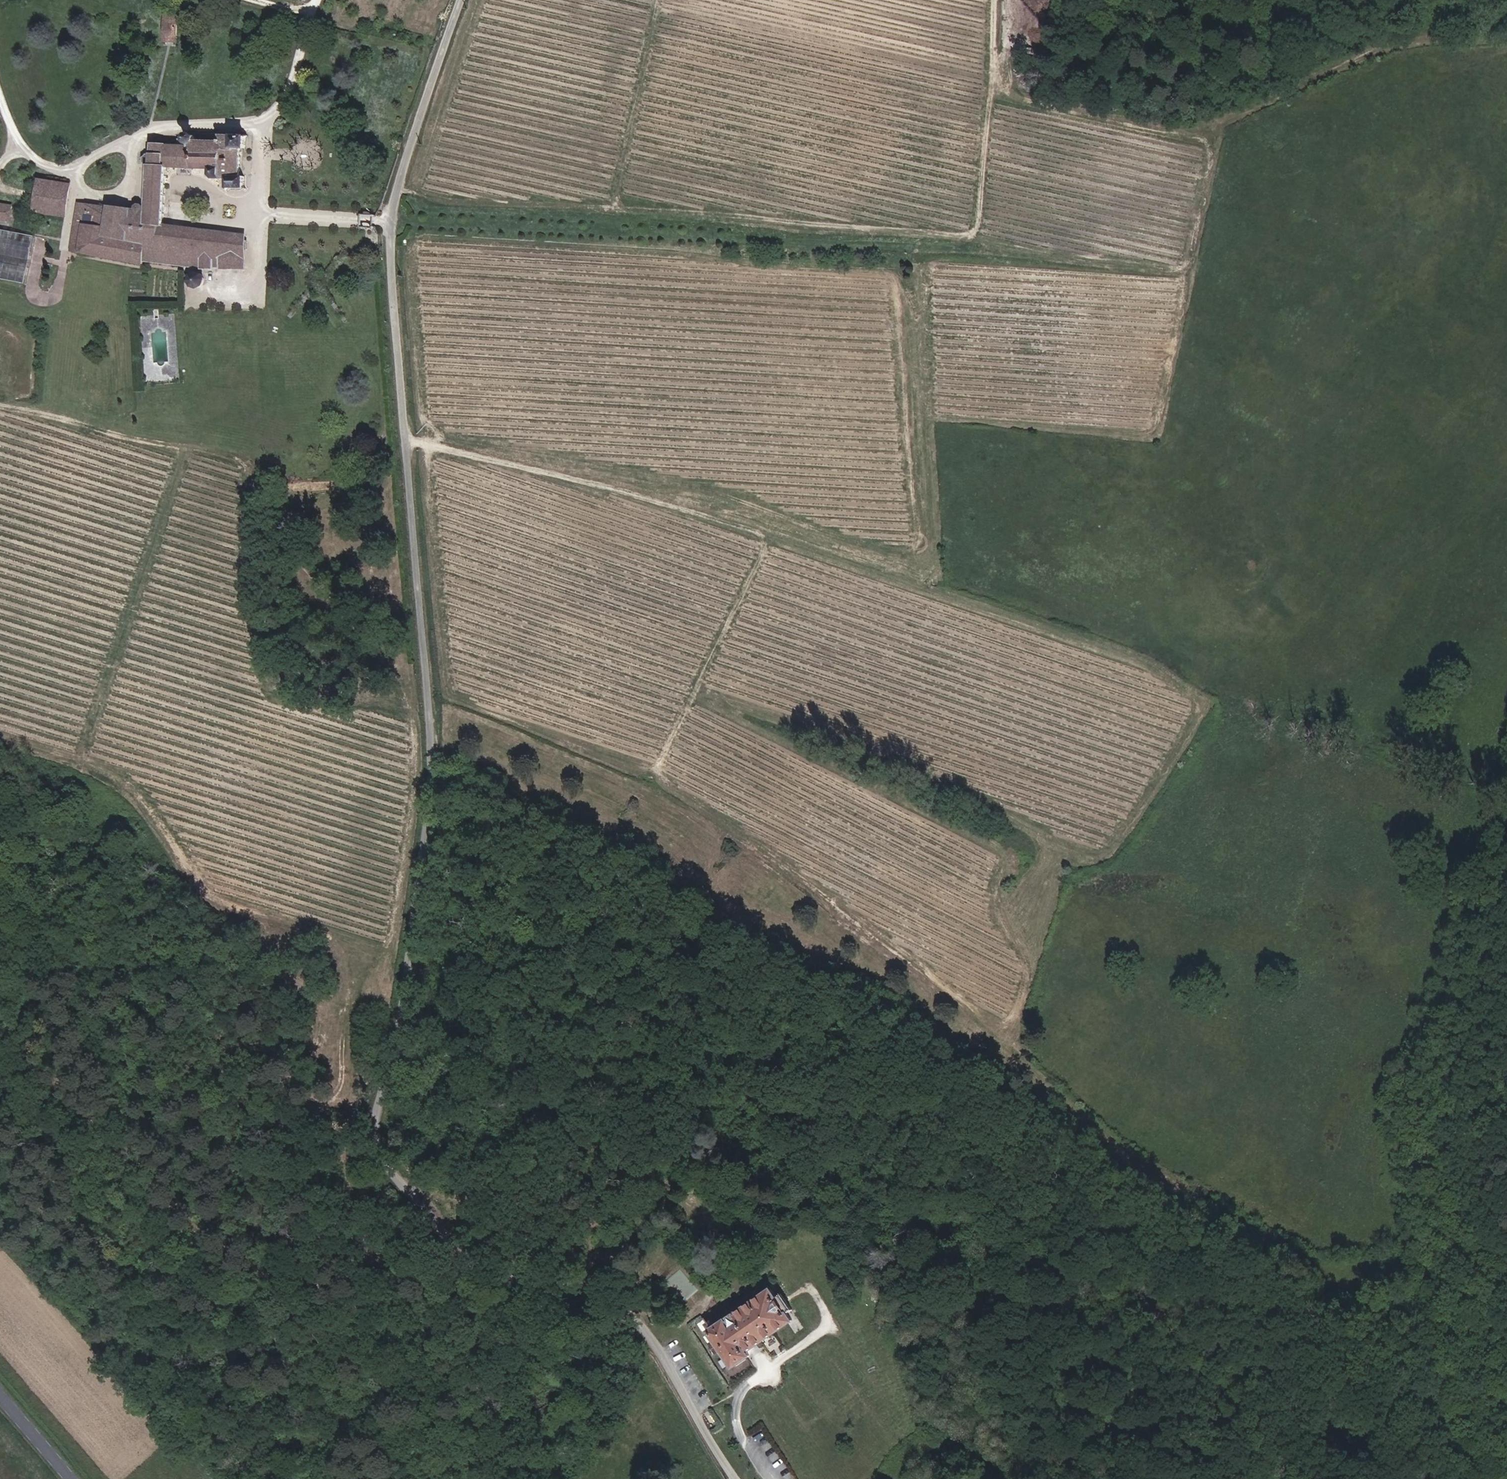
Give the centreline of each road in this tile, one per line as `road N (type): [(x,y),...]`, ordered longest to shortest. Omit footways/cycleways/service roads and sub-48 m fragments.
road 1 (residential): [(465,0),(392,220),(435,706),(398,1052),(379,1121),(382,1150),(460,1240),(564,1299),(644,1324),(742,1478)]

